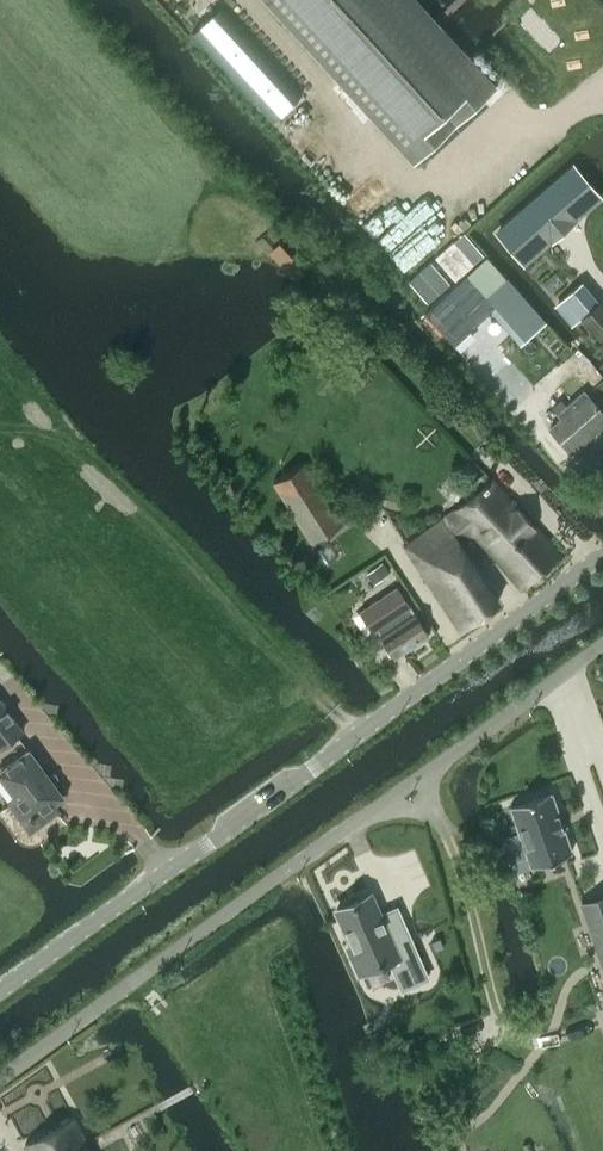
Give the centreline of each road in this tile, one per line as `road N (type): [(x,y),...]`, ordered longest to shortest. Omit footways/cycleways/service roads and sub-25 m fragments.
road 1 (tertiary): [(602,552),(0,993)]
road 2 (unclassified): [(0,1080),(602,644)]

